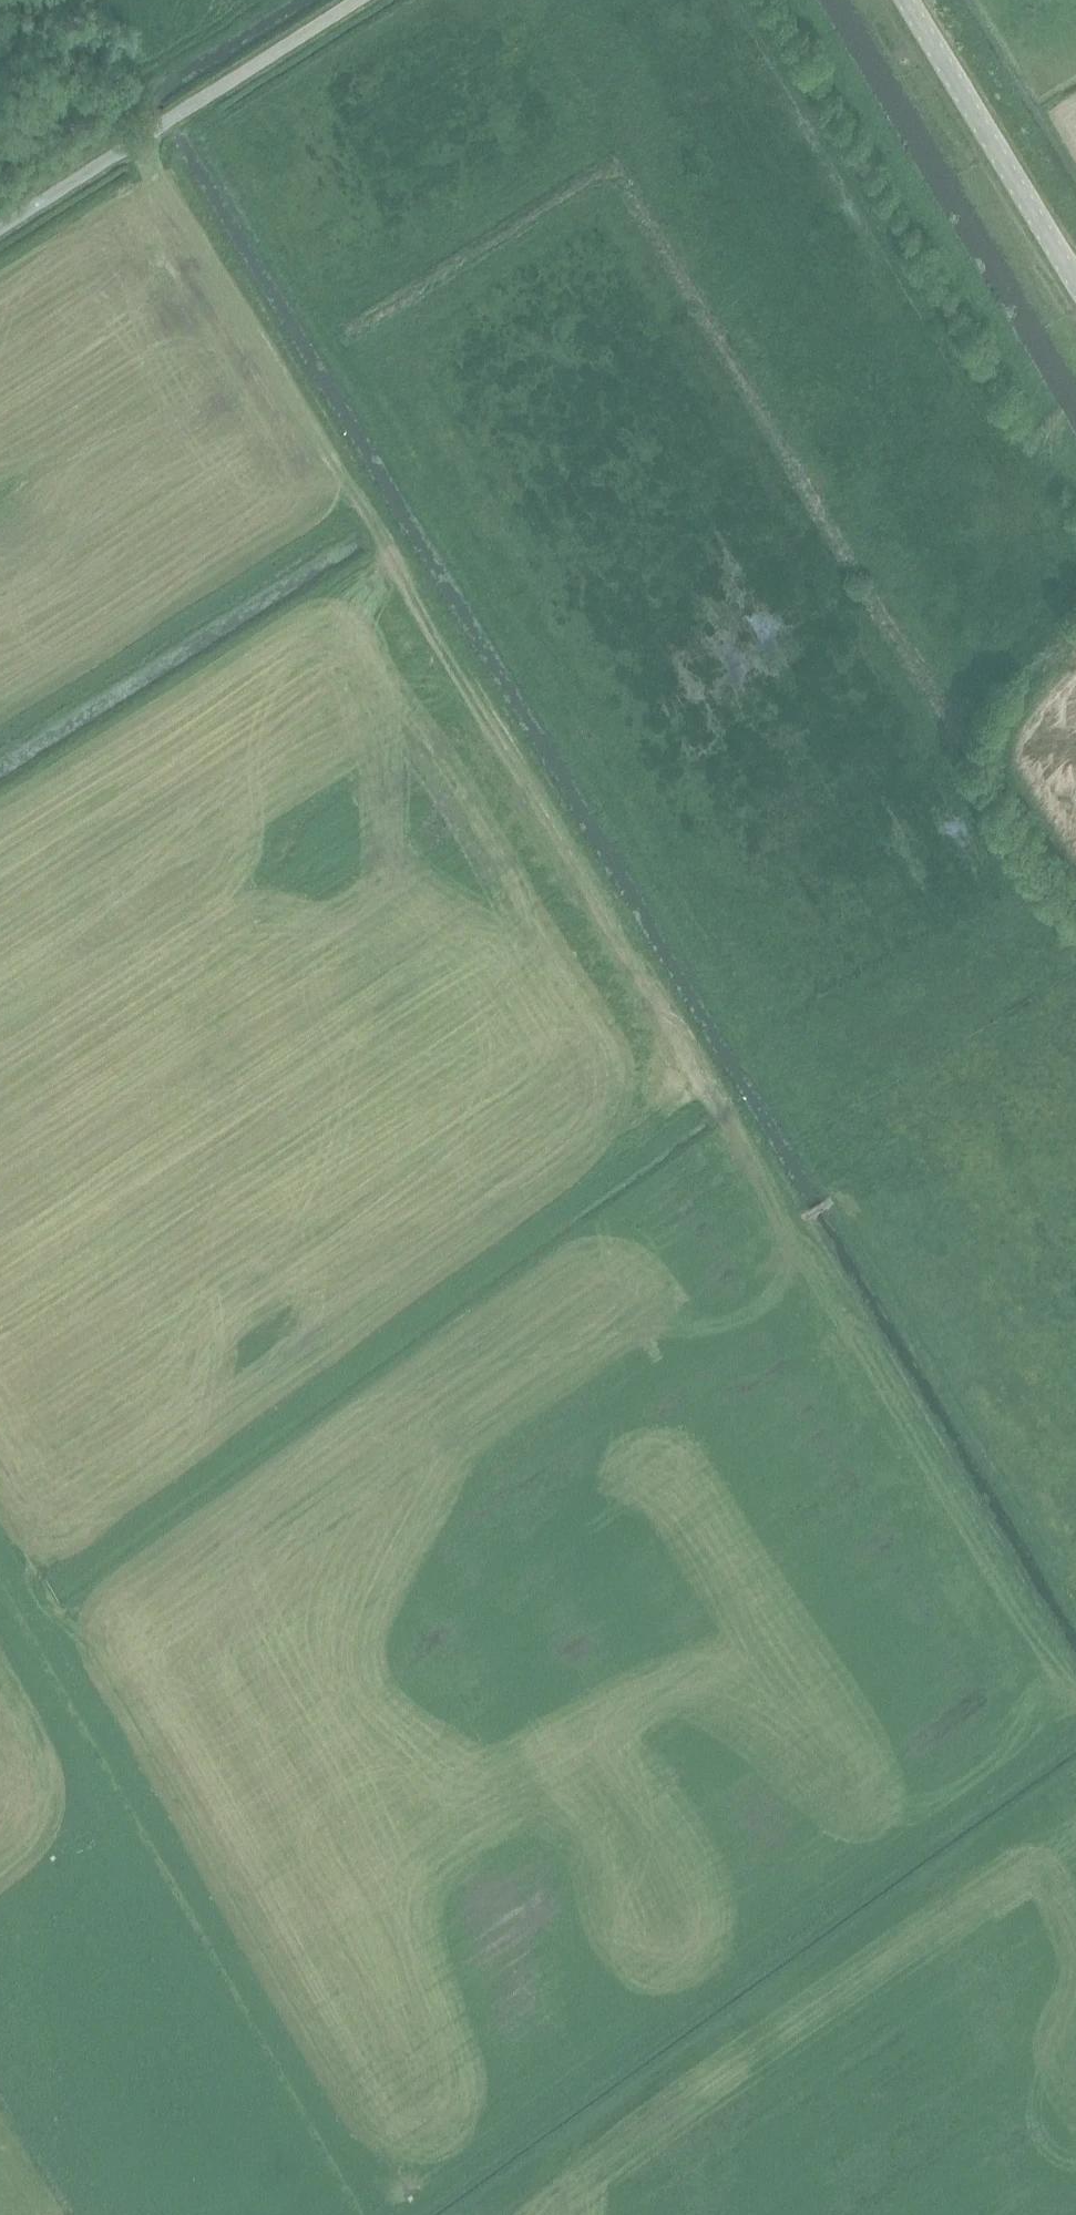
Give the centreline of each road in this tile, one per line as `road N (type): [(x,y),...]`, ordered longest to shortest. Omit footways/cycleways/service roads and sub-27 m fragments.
road 1 (unclassified): [(0,228),(358,0)]
road 2 (unclassified): [(1075,281),(905,0)]

